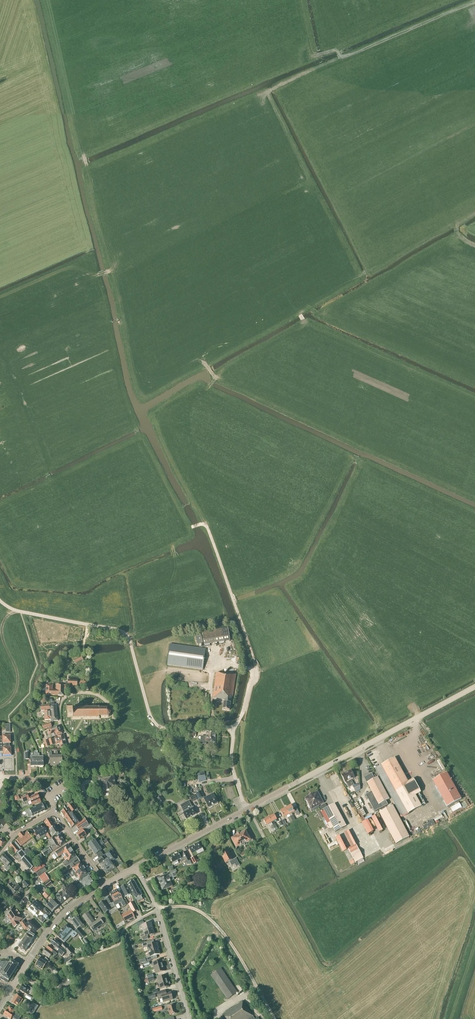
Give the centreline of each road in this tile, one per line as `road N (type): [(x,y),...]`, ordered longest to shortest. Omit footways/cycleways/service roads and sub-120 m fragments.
road 1 (tertiary): [(294,784),(474,687)]
road 2 (track): [(156,905),(189,906),(207,916),(276,1018)]
road 3 (residential): [(191,1018),(156,905),(135,869)]
road 4 (tertiary): [(247,810),(135,869)]

